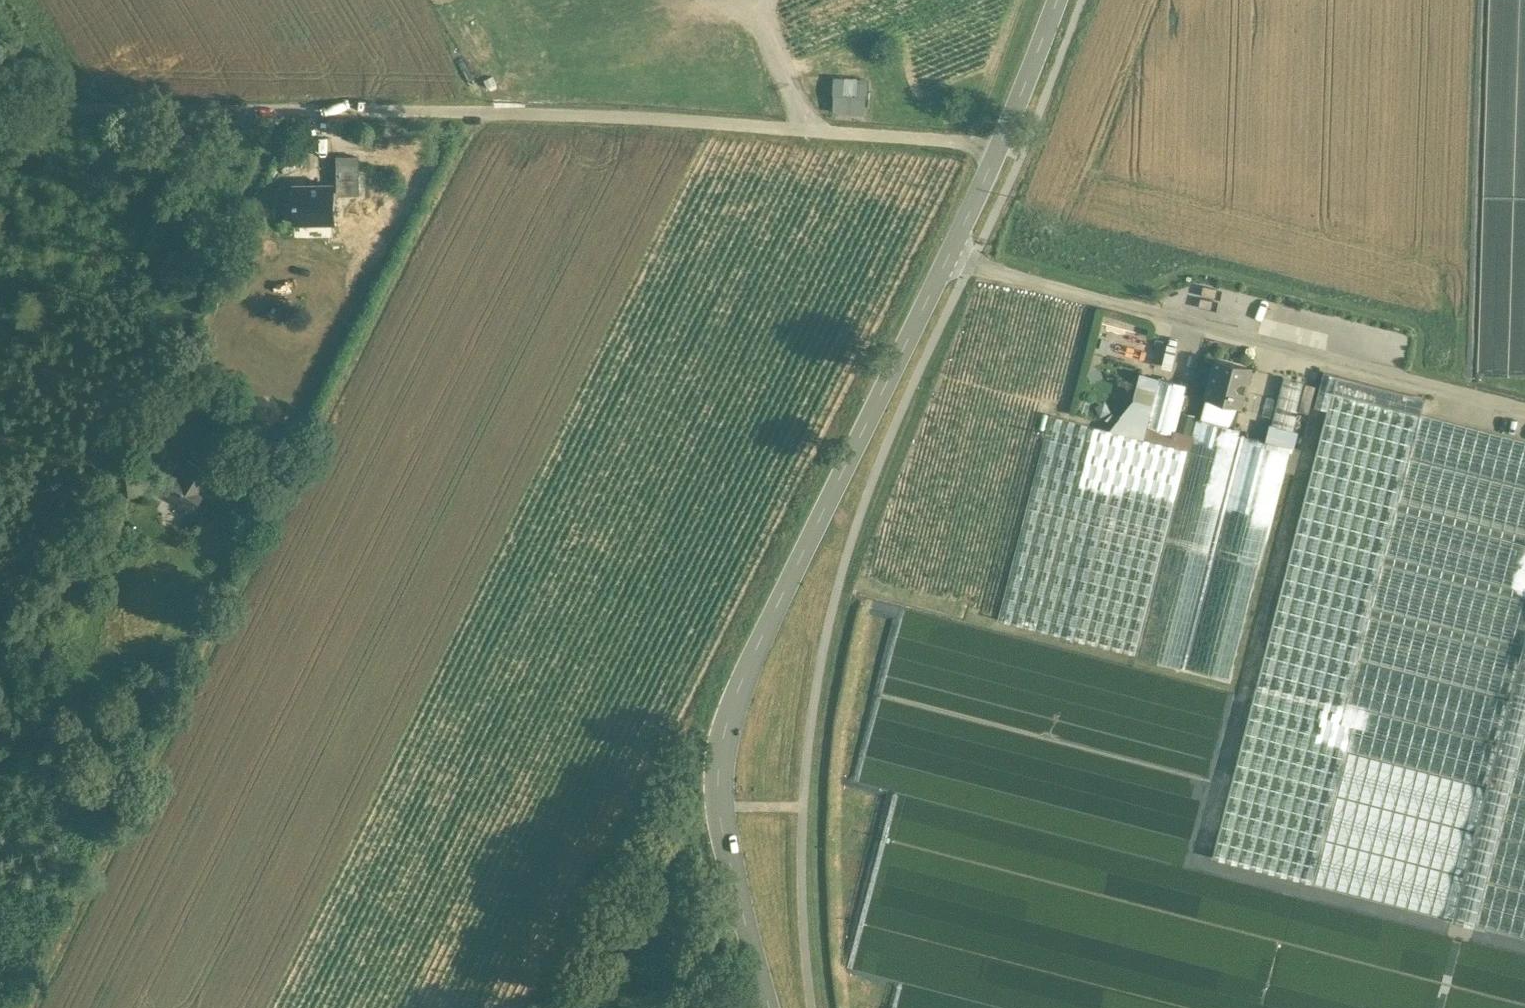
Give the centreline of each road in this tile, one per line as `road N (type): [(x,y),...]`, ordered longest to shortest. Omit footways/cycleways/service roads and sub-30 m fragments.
road 1 (secondary): [(1054,0),(1000,146),(737,694),(721,753),(719,807),(770,1007)]
road 2 (track): [(1000,146),(593,113),(122,106)]
road 3 (track): [(952,248),(1524,408)]
road 4 (track): [(0,718),(60,593)]

